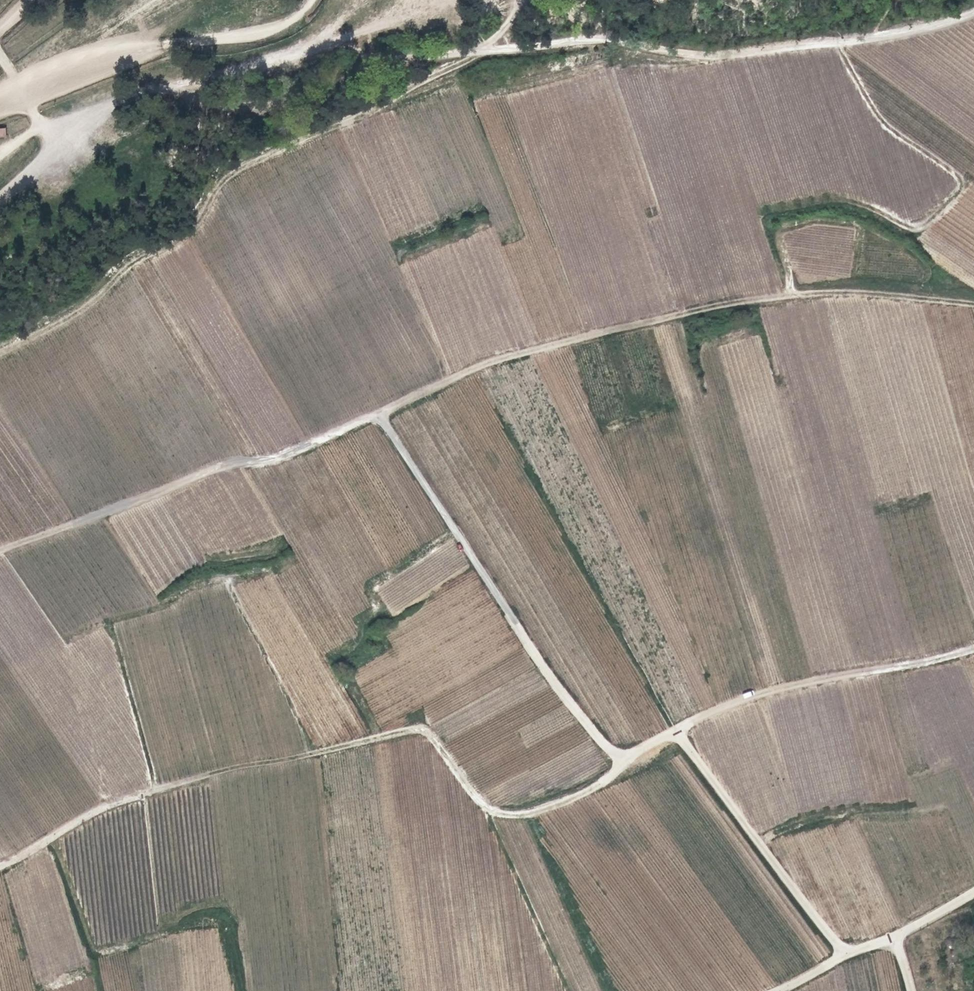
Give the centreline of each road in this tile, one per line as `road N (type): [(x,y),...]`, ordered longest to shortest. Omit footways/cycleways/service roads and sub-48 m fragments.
road 1 (track): [(973,304),(853,292),(745,300),(508,355),(281,457),(230,464),(0,550)]
road 2 (track): [(0,866),(100,809),(146,794),(416,729),(432,737),(481,804),(501,815),(577,797),(622,764)]
road 3 (track): [(973,11),(906,32),(718,56),(609,40),(429,57),(327,42)]
road 4 (track): [(488,49),(229,175),(200,220),(127,266),(87,306),(0,353)]
road 5 (track): [(399,20),(118,104),(0,196)]
road 6 (track): [(380,414),(547,673),(622,764)]
road 7 (track): [(622,764),(696,719),(780,688),(973,651)]
road 8 (track): [(866,205),(917,227),(944,208),(960,180),(888,127),(836,41)]
road 9 (track): [(674,732),(846,954)]
road 10 (track): [(174,88),(221,104),(293,91),(362,51)]
road 11 (track): [(893,937),(782,990)]

